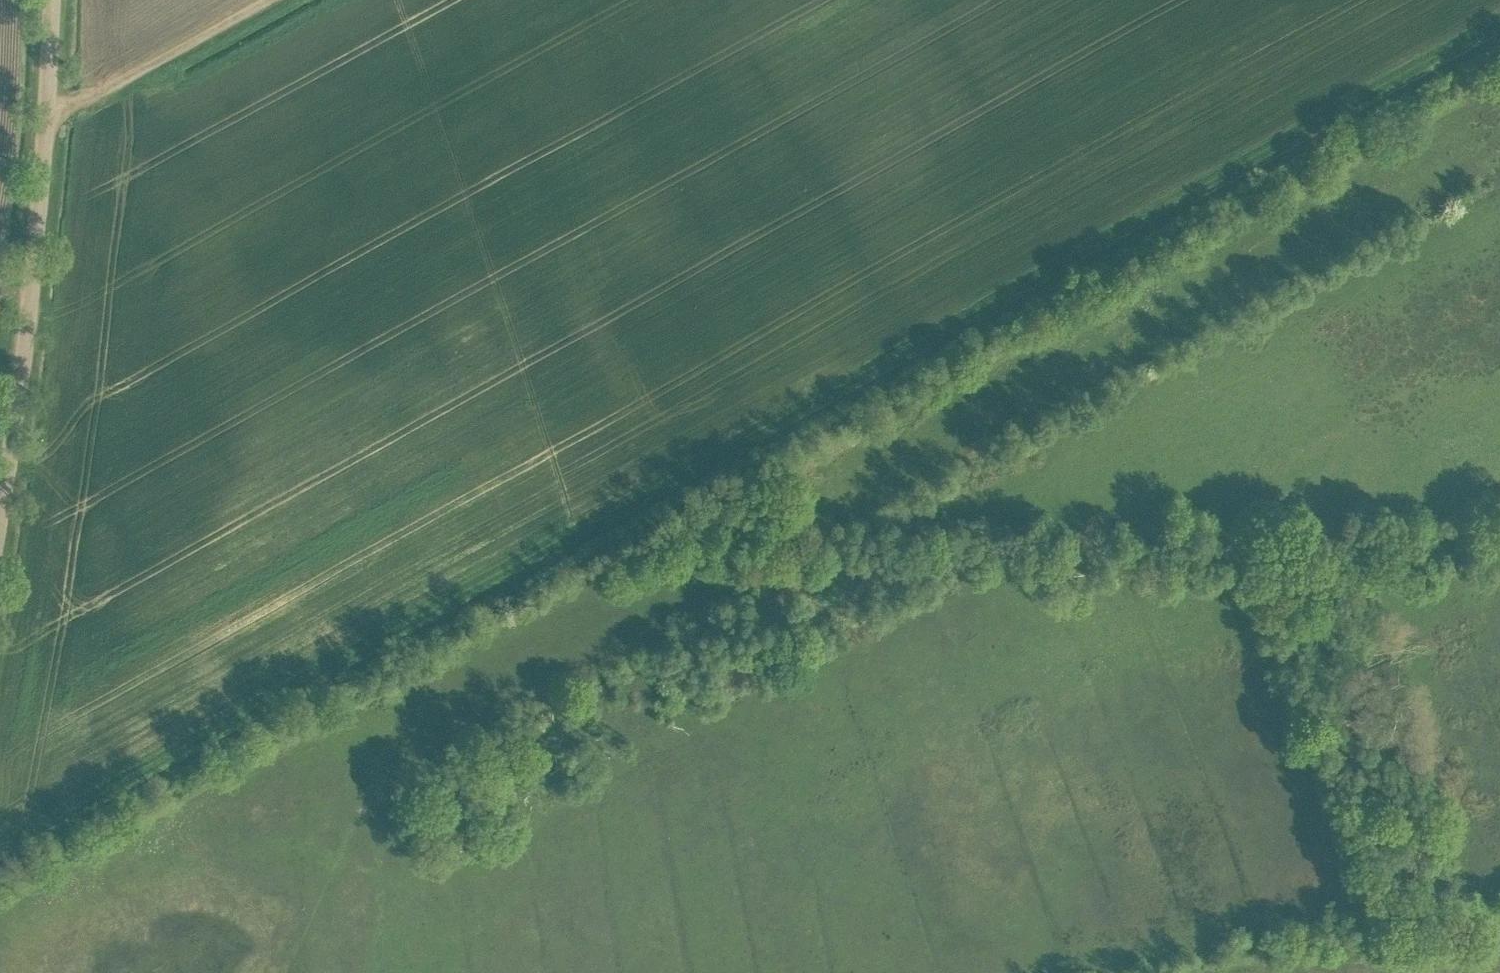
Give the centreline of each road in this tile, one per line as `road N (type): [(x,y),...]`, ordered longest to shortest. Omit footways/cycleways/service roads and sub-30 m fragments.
road 1 (tertiary): [(0,498),(38,205),(50,0)]

